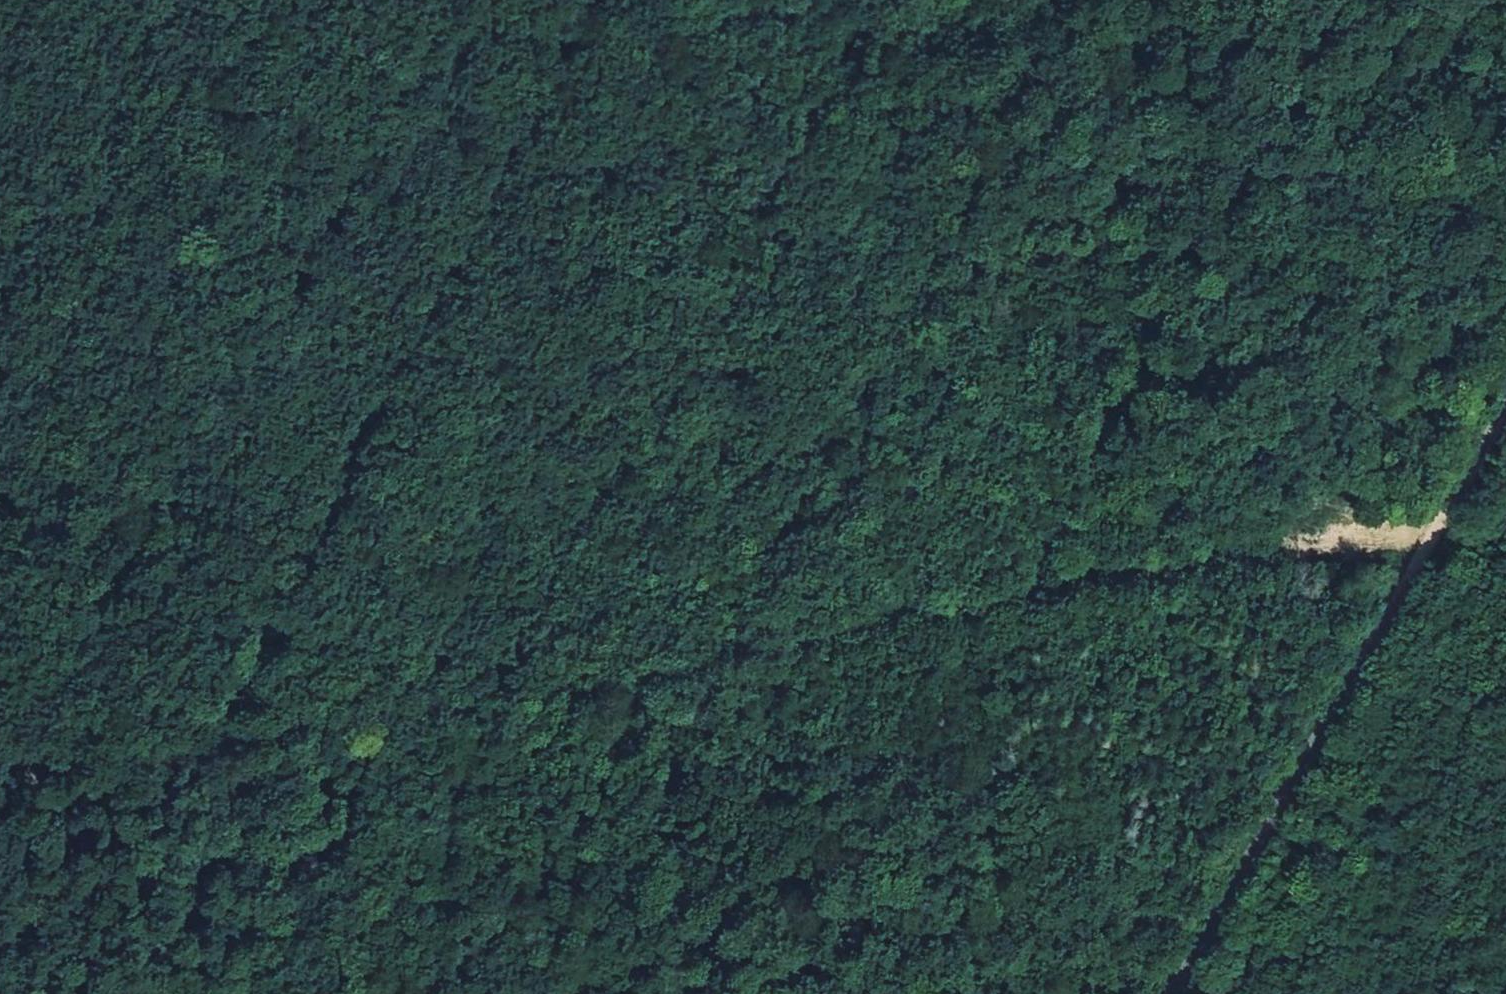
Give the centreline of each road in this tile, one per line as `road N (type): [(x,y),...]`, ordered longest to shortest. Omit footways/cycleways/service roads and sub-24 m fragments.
road 1 (track): [(825,633),(1457,512)]
road 2 (track): [(1181,993),(1457,512)]

